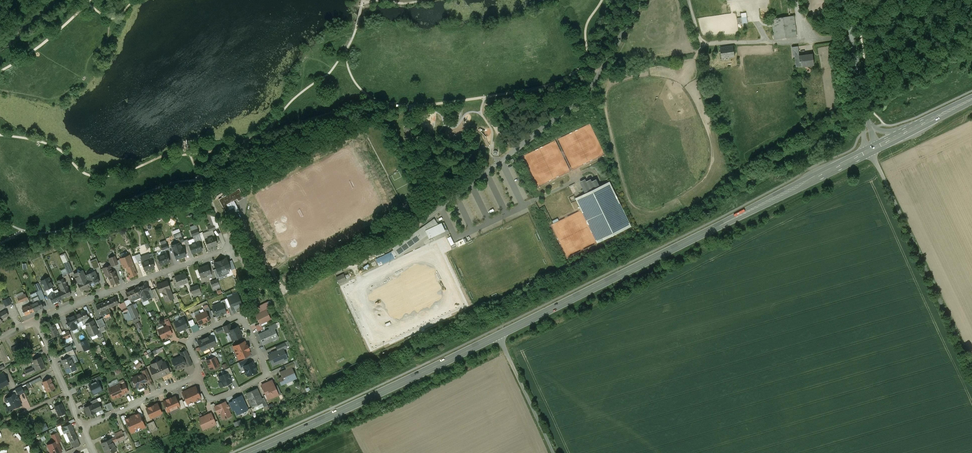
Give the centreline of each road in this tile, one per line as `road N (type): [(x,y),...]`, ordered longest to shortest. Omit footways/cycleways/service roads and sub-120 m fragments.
road 1 (unclassified): [(646,0),(575,102),(413,228),(292,289),(277,279)]
road 2 (secondary): [(498,336),(871,150)]
road 3 (secondary): [(248,452),(498,336)]
road 4 (residential): [(198,376),(209,400),(268,374),(242,313),(192,336),(199,369)]
road 5 (unclassified): [(971,370),(871,150)]
road 6 (residential): [(35,322),(229,248)]
road 7 (unclassified): [(553,452),(498,336)]
road 8 (residential): [(83,427),(198,376)]
road 9 (unclassified): [(847,0),(867,121)]

